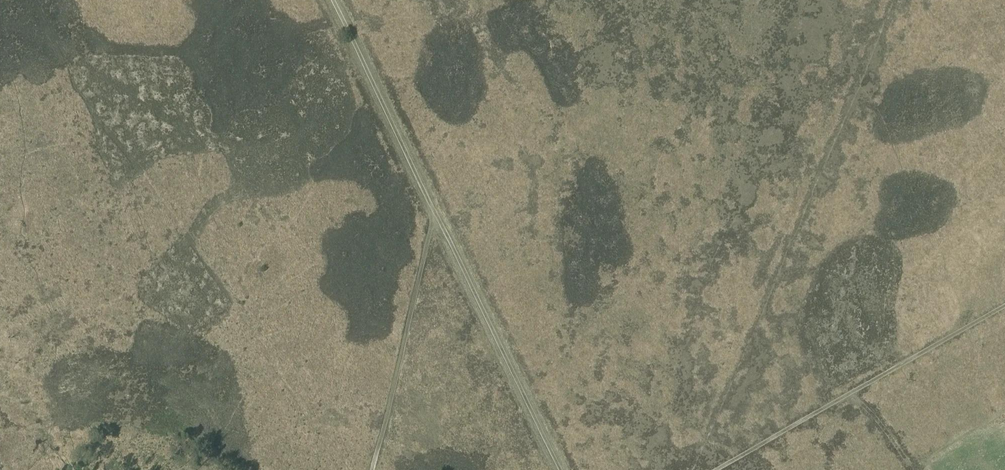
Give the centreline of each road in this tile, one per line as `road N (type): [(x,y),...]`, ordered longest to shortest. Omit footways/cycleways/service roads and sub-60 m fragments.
road 1 (track): [(559,469),(333,0)]
road 2 (track): [(720,469),(1004,307)]
road 3 (track): [(372,469),(433,211)]

